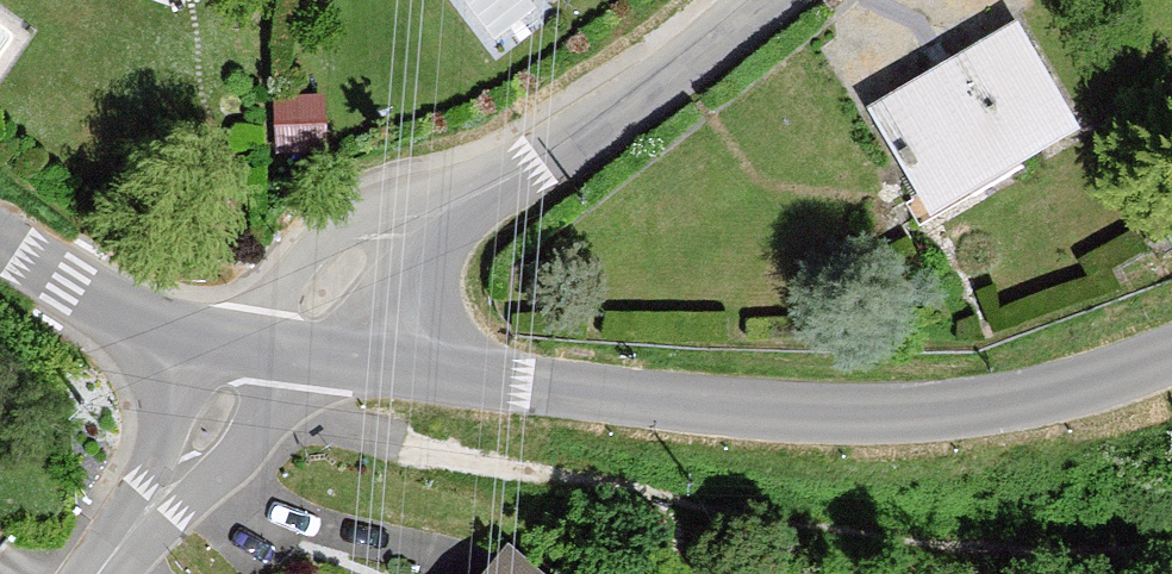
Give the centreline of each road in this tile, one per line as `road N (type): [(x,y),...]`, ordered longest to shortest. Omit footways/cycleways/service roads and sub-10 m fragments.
road 1 (track): [(234,397),(359,436),(617,488),(943,538),(1171,549)]
road 2 (tertiary): [(276,353),(529,385),(883,410),(1035,392),(1171,350)]
road 3 (unclassified): [(755,0),(391,247),(276,353)]
road 4 (tertiary): [(276,353),(117,308),(0,248)]
road 5 (unclassified): [(94,573),(276,353)]

